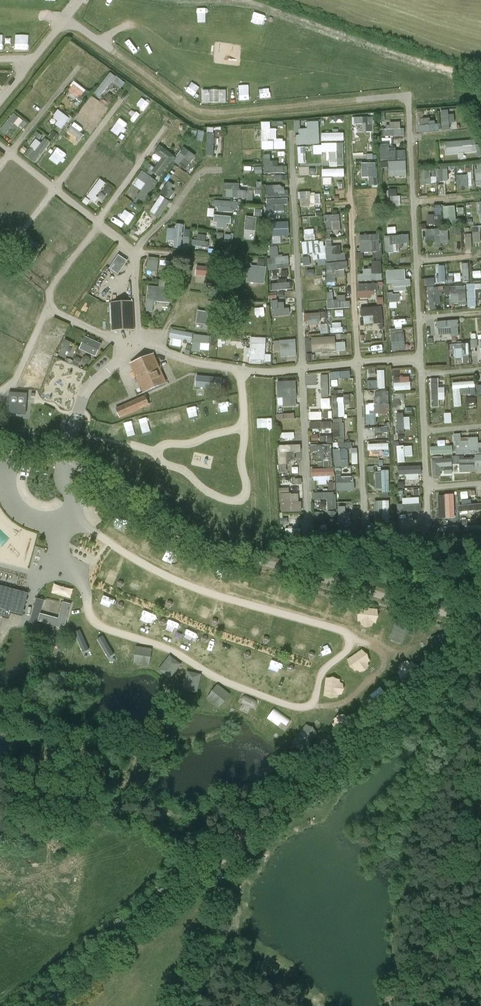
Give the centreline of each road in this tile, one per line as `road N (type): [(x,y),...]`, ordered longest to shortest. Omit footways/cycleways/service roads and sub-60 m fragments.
road 1 (track): [(43,1005),(480,642)]
road 2 (unclassified): [(480,621),(203,545),(63,455),(0,448)]

